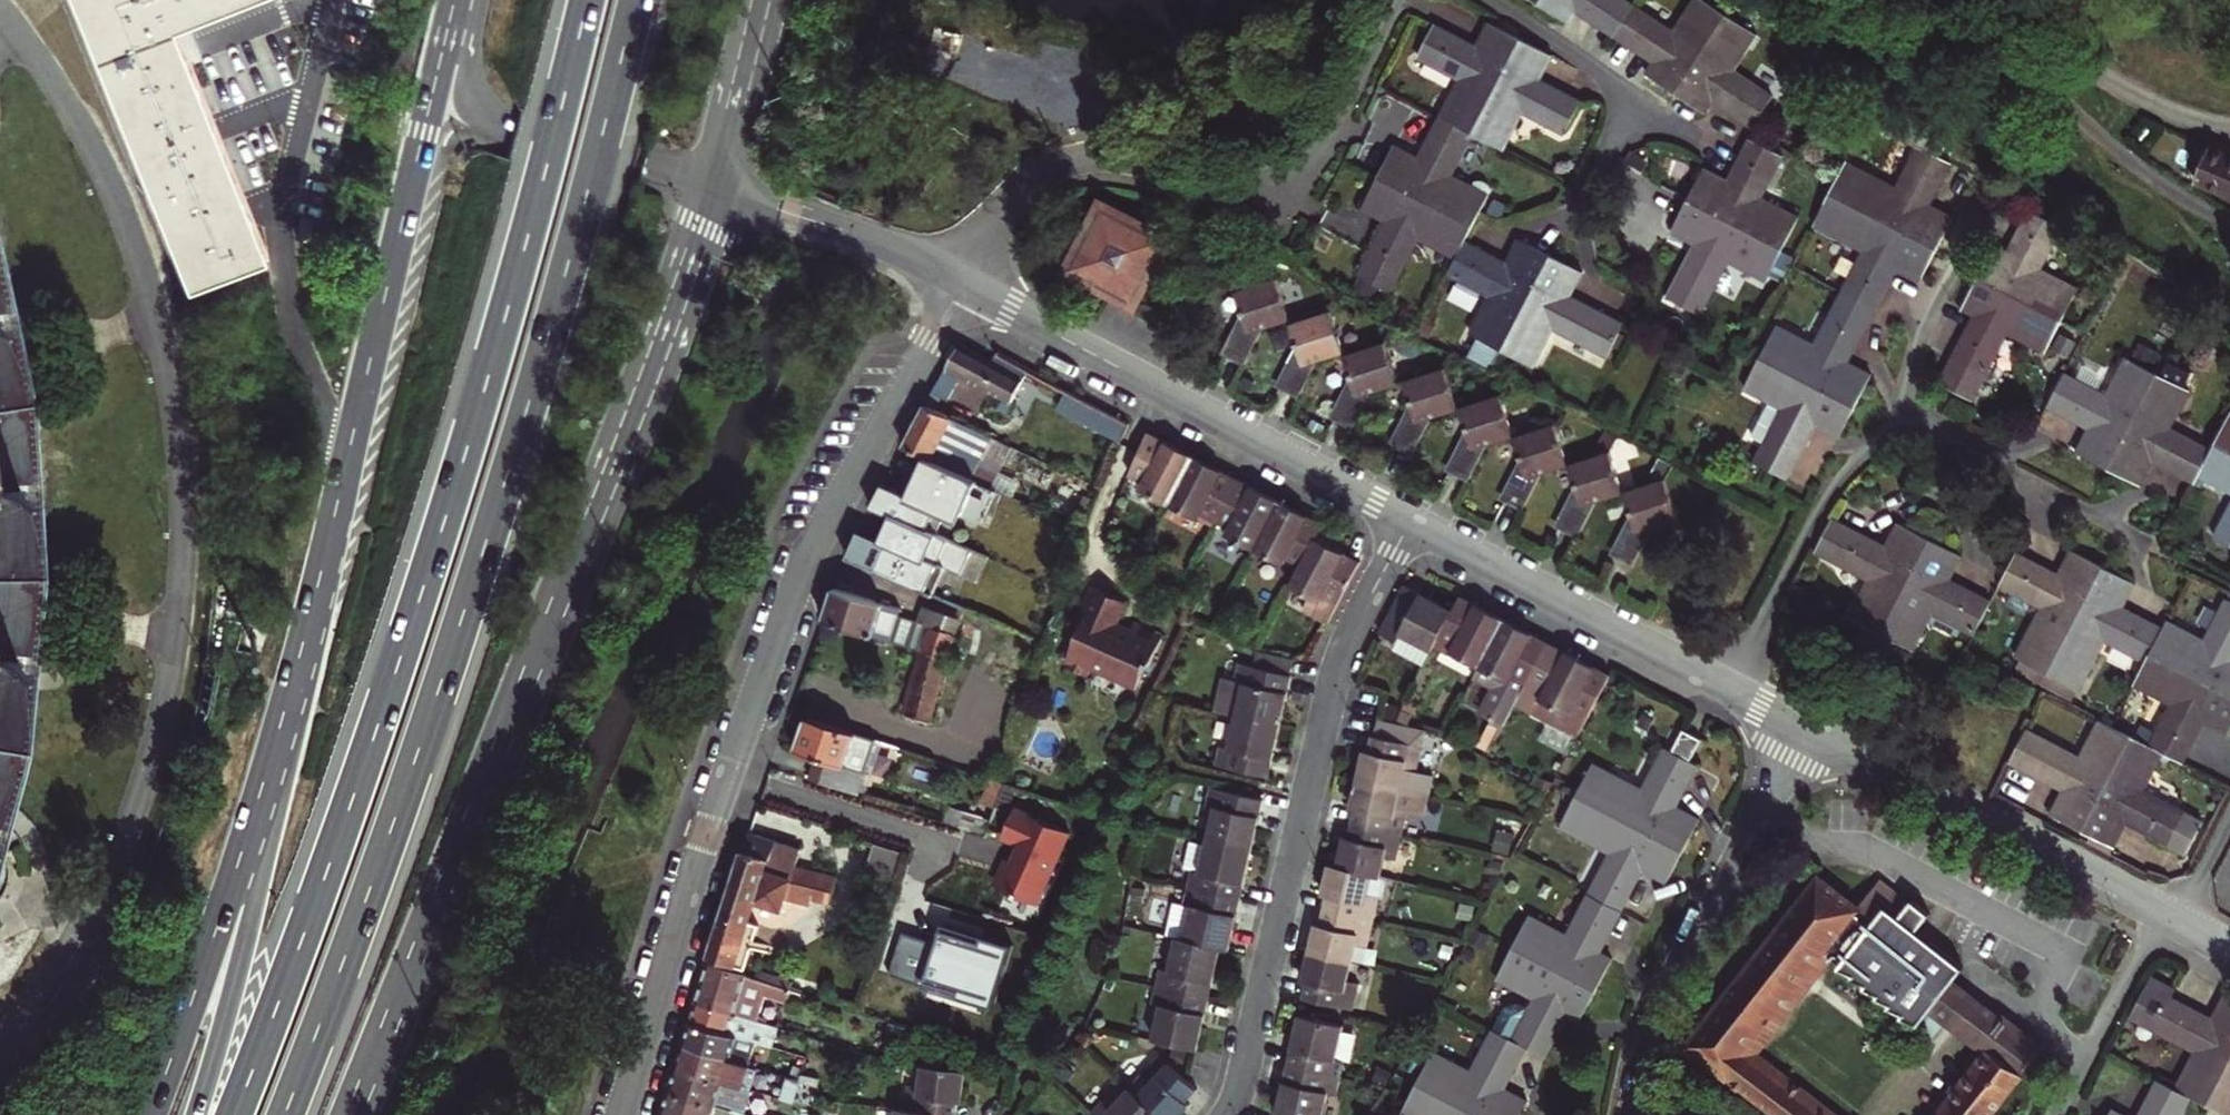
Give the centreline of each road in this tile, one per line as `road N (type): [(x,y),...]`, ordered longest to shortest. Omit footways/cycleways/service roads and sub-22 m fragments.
road 1 (trunk): [(587,0),(421,599),(234,1114)]
road 2 (trunk): [(287,1114),(453,653),(542,364),(637,0)]
road 3 (secondary): [(351,1114),(584,544),(717,187)]
road 4 (residential): [(964,285),(804,563),(719,798),(619,1114)]
road 5 (secondary): [(447,32),(296,683)]
road 6 (residential): [(1411,523),(1345,652),(1243,1076),(1226,1114)]
road 7 (residential): [(1390,0),(1309,153),(1295,165),(1242,181),(1142,164),(1060,164),(1018,195),(964,285)]
road 8 (residential): [(964,285),(1411,523)]
road 9 (secondary): [(296,683),(152,1114)]
road 10 (trunk): [(296,683),(244,950),(196,1114)]
road 11 (residential): [(1802,728),(1658,1015),(1634,1114)]
road 12 (residential): [(1802,728),(2156,910)]
road 13 (residential): [(1411,523),(1730,691)]
road 14 (secondary): [(447,32),(463,84),(492,120),(717,187)]
road 15 (residential): [(1730,691),(1825,505),(1900,411)]
road 16 (residential): [(1498,0),(1641,98),(1578,200)]
road 17 (residential): [(1900,411),(2149,543)]
road 18 (residential): [(717,187),(903,253),(964,285)]
road 19 (residential): [(2156,910),(2053,1114)]
road 20 (residential): [(1900,411),(1921,333),(1977,218)]
road 21 (secondary): [(717,187),(761,0)]

